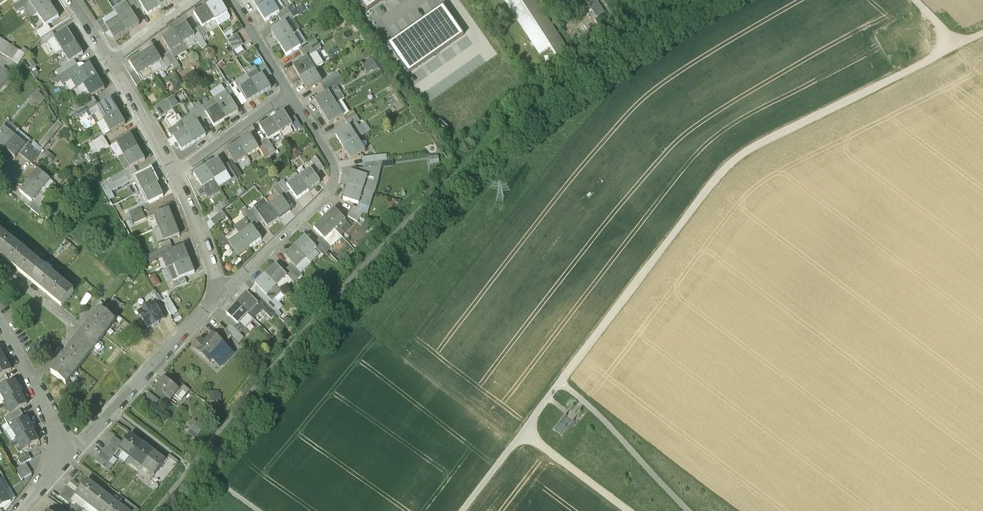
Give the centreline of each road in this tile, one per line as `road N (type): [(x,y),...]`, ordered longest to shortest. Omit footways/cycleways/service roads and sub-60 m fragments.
road 1 (track): [(560,385),(734,160),(956,44)]
road 2 (residential): [(216,296),(326,194),(333,177),(290,92)]
road 3 (residential): [(66,460),(216,296)]
road 4 (residential): [(66,460),(0,326)]
road 5 (residential): [(174,174),(290,92)]
road 6 (residential): [(174,174),(216,296)]
road 7 (residential): [(109,63),(174,174)]
road 8 (track): [(628,510),(525,434)]

